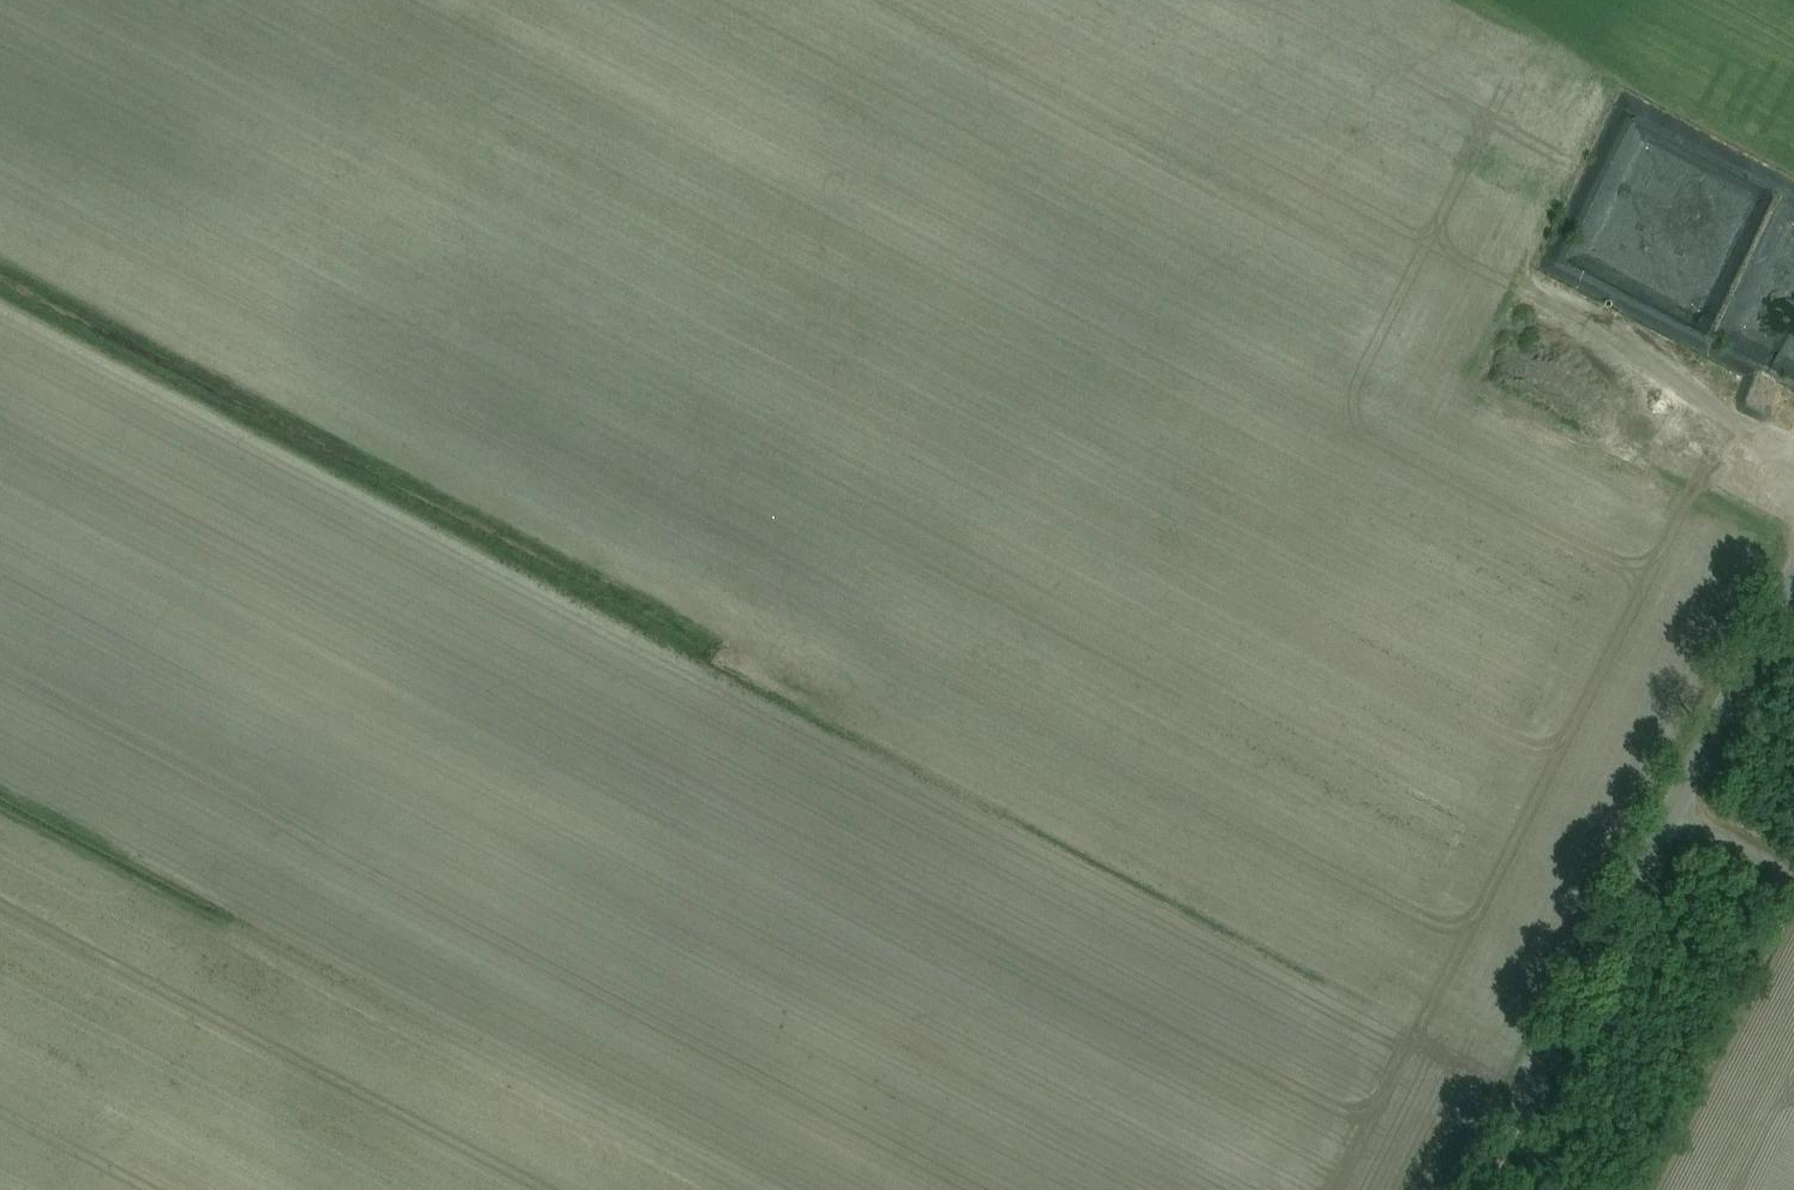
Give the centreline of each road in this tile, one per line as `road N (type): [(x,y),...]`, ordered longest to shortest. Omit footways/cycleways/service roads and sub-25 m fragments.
road 1 (unclassified): [(1478,1189),(1793,565)]

